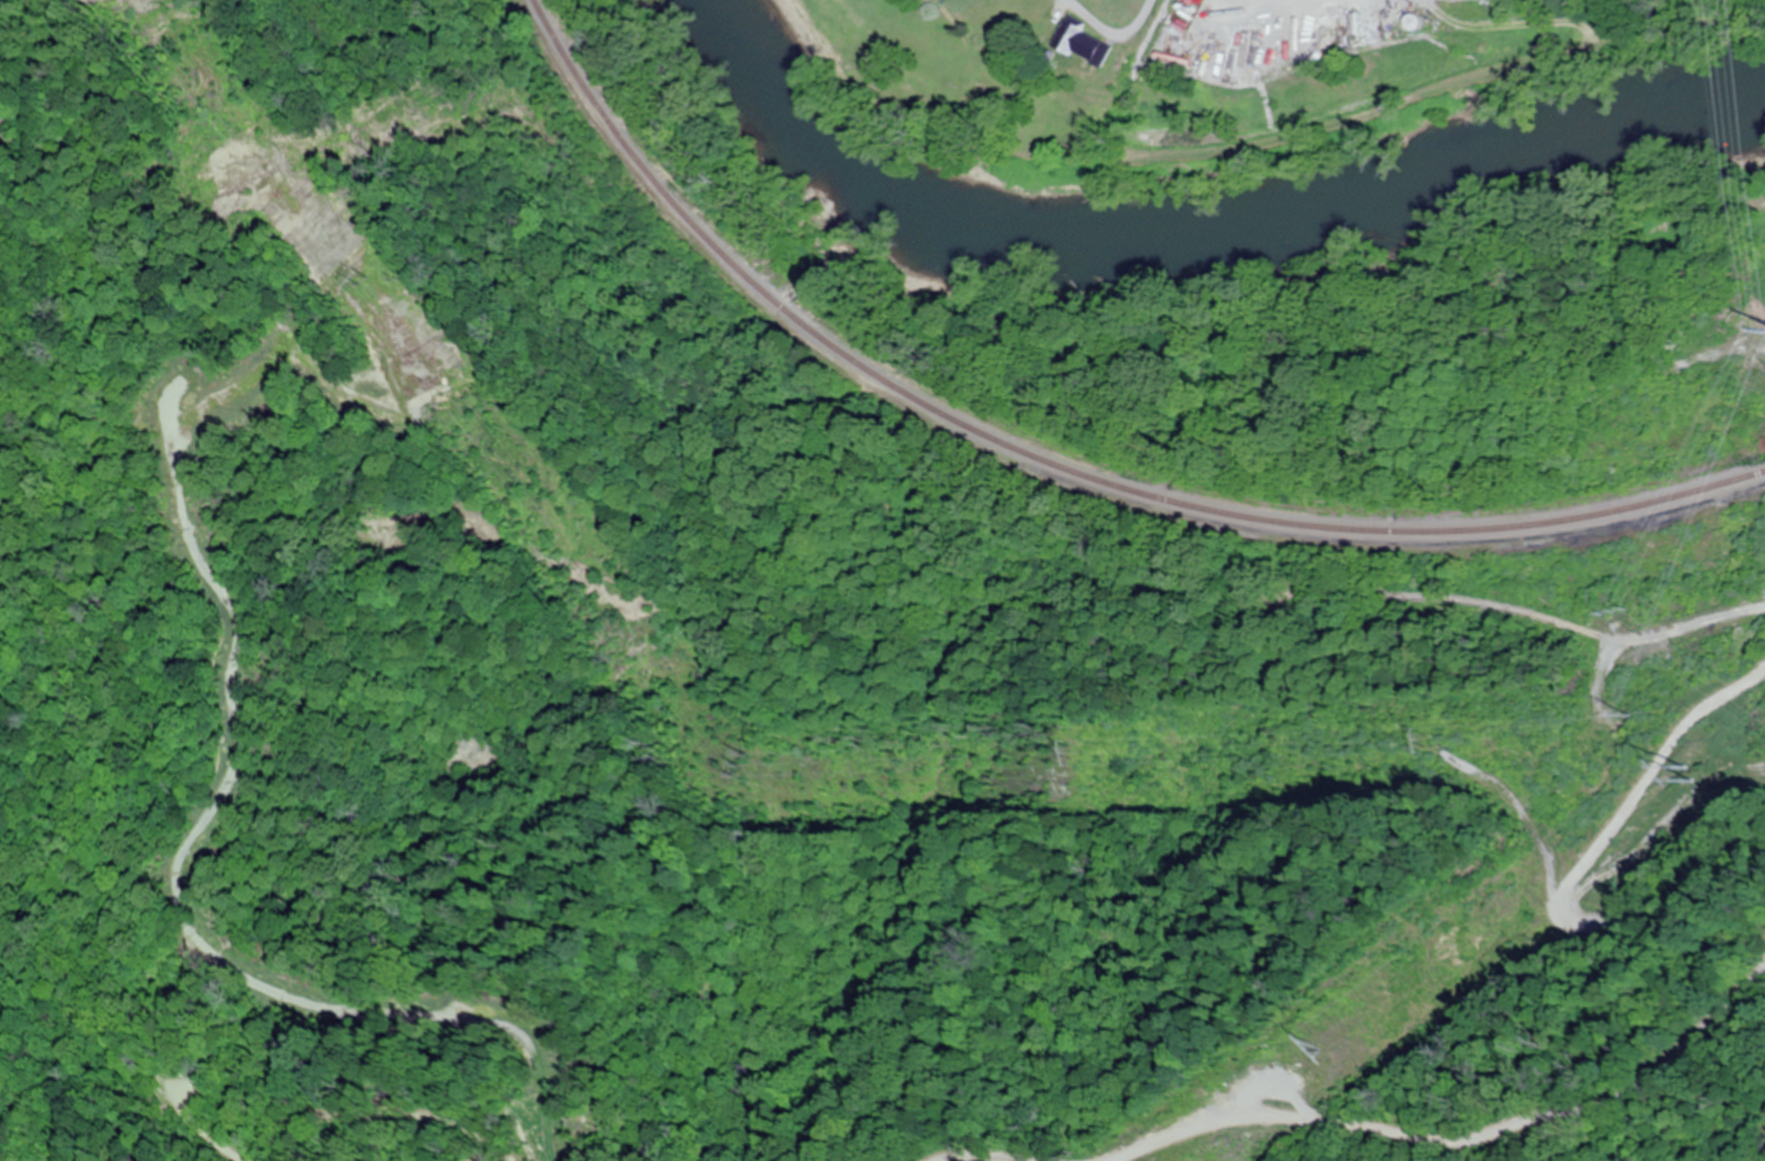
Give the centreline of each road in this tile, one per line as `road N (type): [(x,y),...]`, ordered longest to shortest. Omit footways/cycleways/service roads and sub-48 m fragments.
road 1 (residential): [(1764,957),(1663,1062),(1575,1118),(1407,1130),(1320,1117),(1235,1118),(1078,1160)]
road 2 (residential): [(239,1160),(84,1027),(20,905),(53,738),(33,661),(0,611)]
road 3 (residential): [(1764,669),(1716,705),(1621,817),(1575,876),(1566,915),(1613,928),(1764,854)]
road 4 (residential): [(1764,601),(1669,634),(1625,639),(1572,621),(1456,607)]

